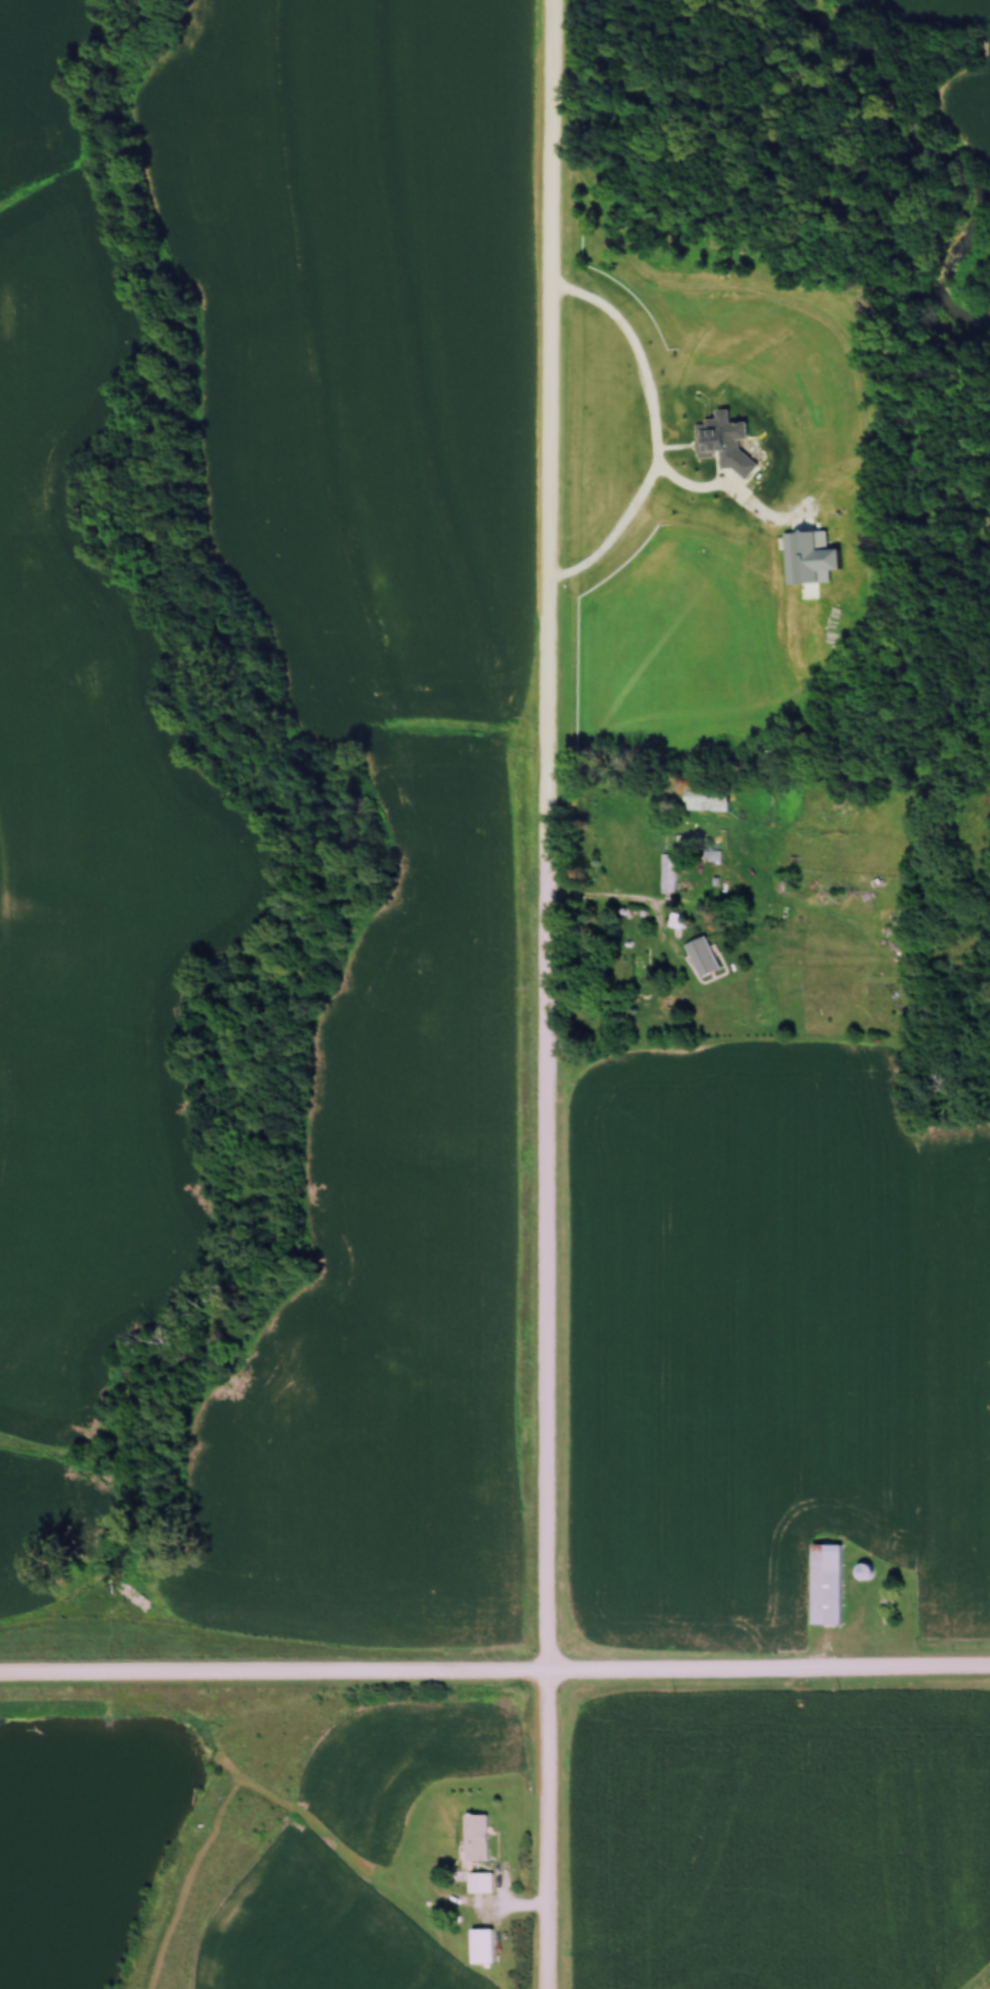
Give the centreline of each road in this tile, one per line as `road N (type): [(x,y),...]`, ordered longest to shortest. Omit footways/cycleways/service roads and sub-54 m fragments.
road 1 (residential): [(545,1988),(555,0)]
road 2 (residential): [(0,1672),(989,1667)]

